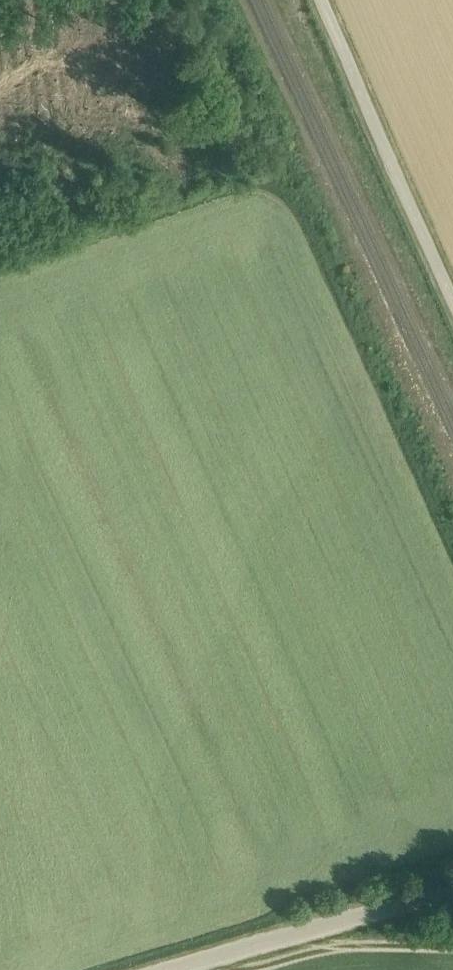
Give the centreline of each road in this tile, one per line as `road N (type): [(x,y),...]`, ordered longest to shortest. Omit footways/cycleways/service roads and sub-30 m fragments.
road 1 (unclassified): [(452,271),(325,0)]
road 2 (unclassified): [(187,969),(452,896)]

